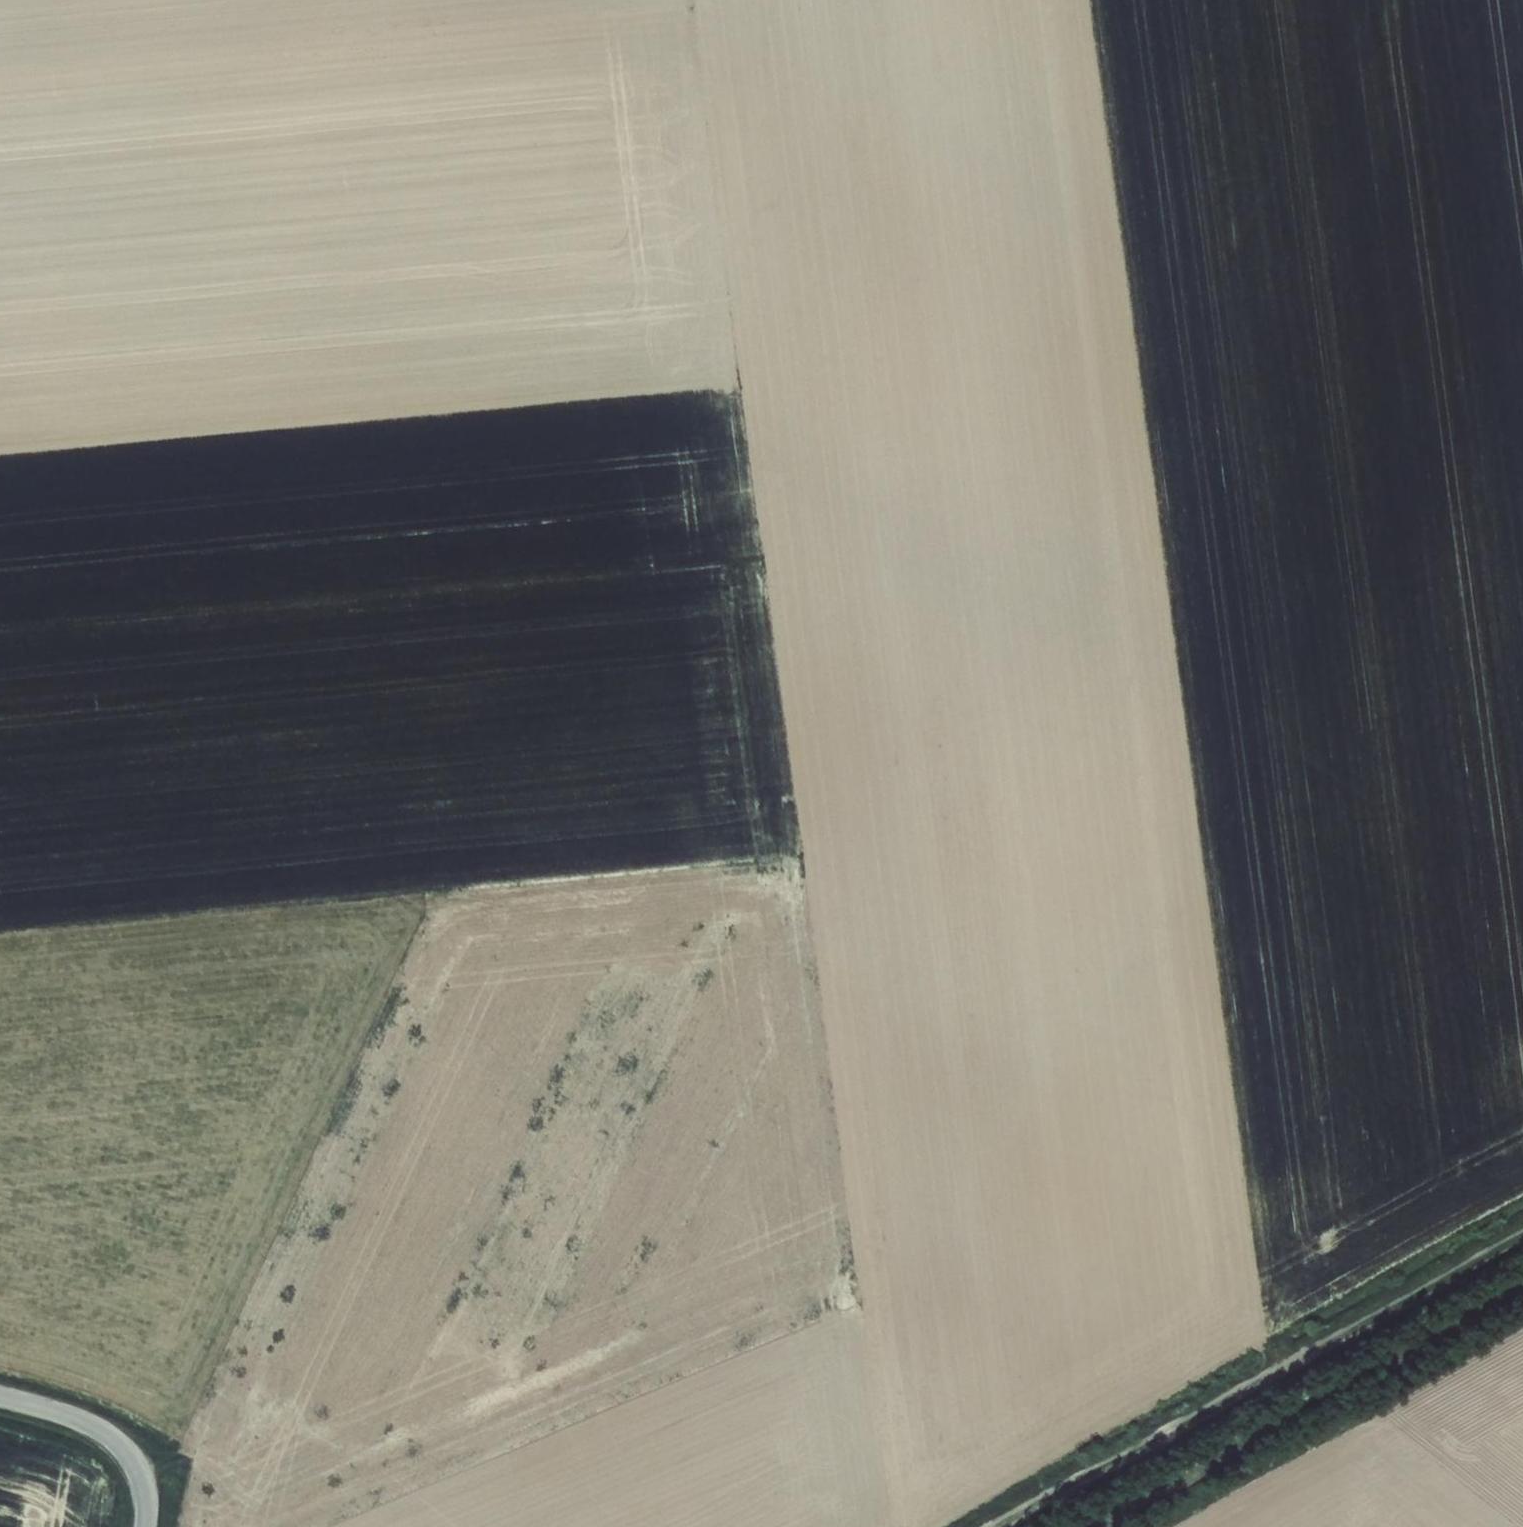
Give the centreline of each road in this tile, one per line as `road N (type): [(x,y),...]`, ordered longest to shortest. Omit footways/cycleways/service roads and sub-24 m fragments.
road 1 (track): [(990,1526),(1522,1232)]
road 2 (unclassified): [(146,1526),(138,1473),(116,1442),(84,1421),(0,1396)]

